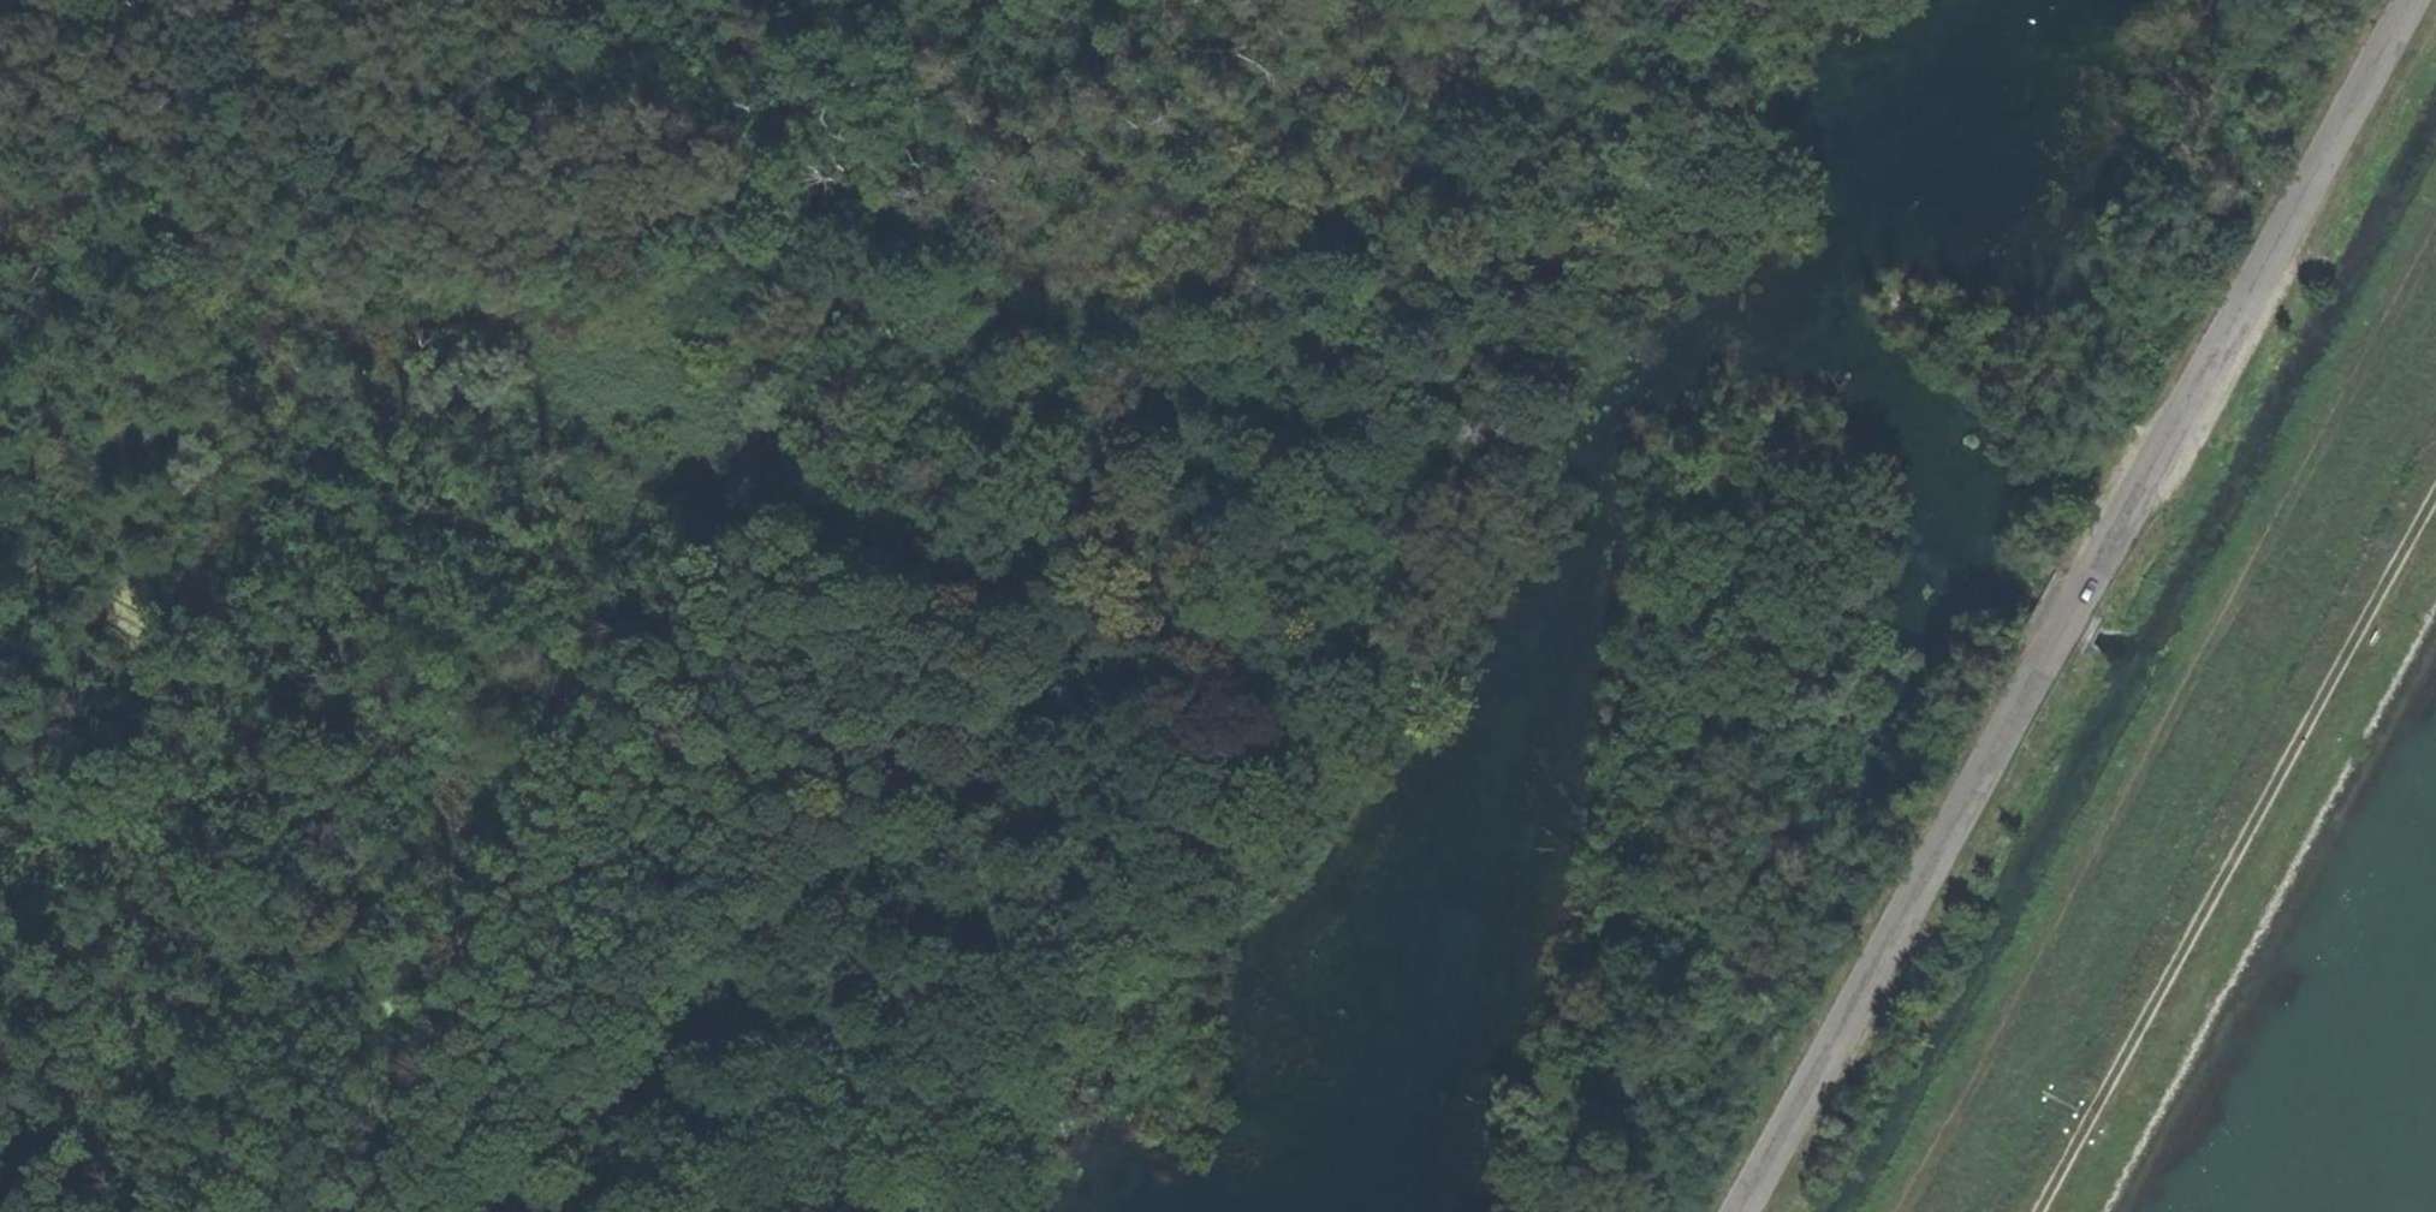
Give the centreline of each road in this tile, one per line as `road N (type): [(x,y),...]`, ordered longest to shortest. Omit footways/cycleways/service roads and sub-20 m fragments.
road 1 (track): [(2435,226),(1892,1211)]
road 2 (track): [(2435,511),(2046,1211)]

